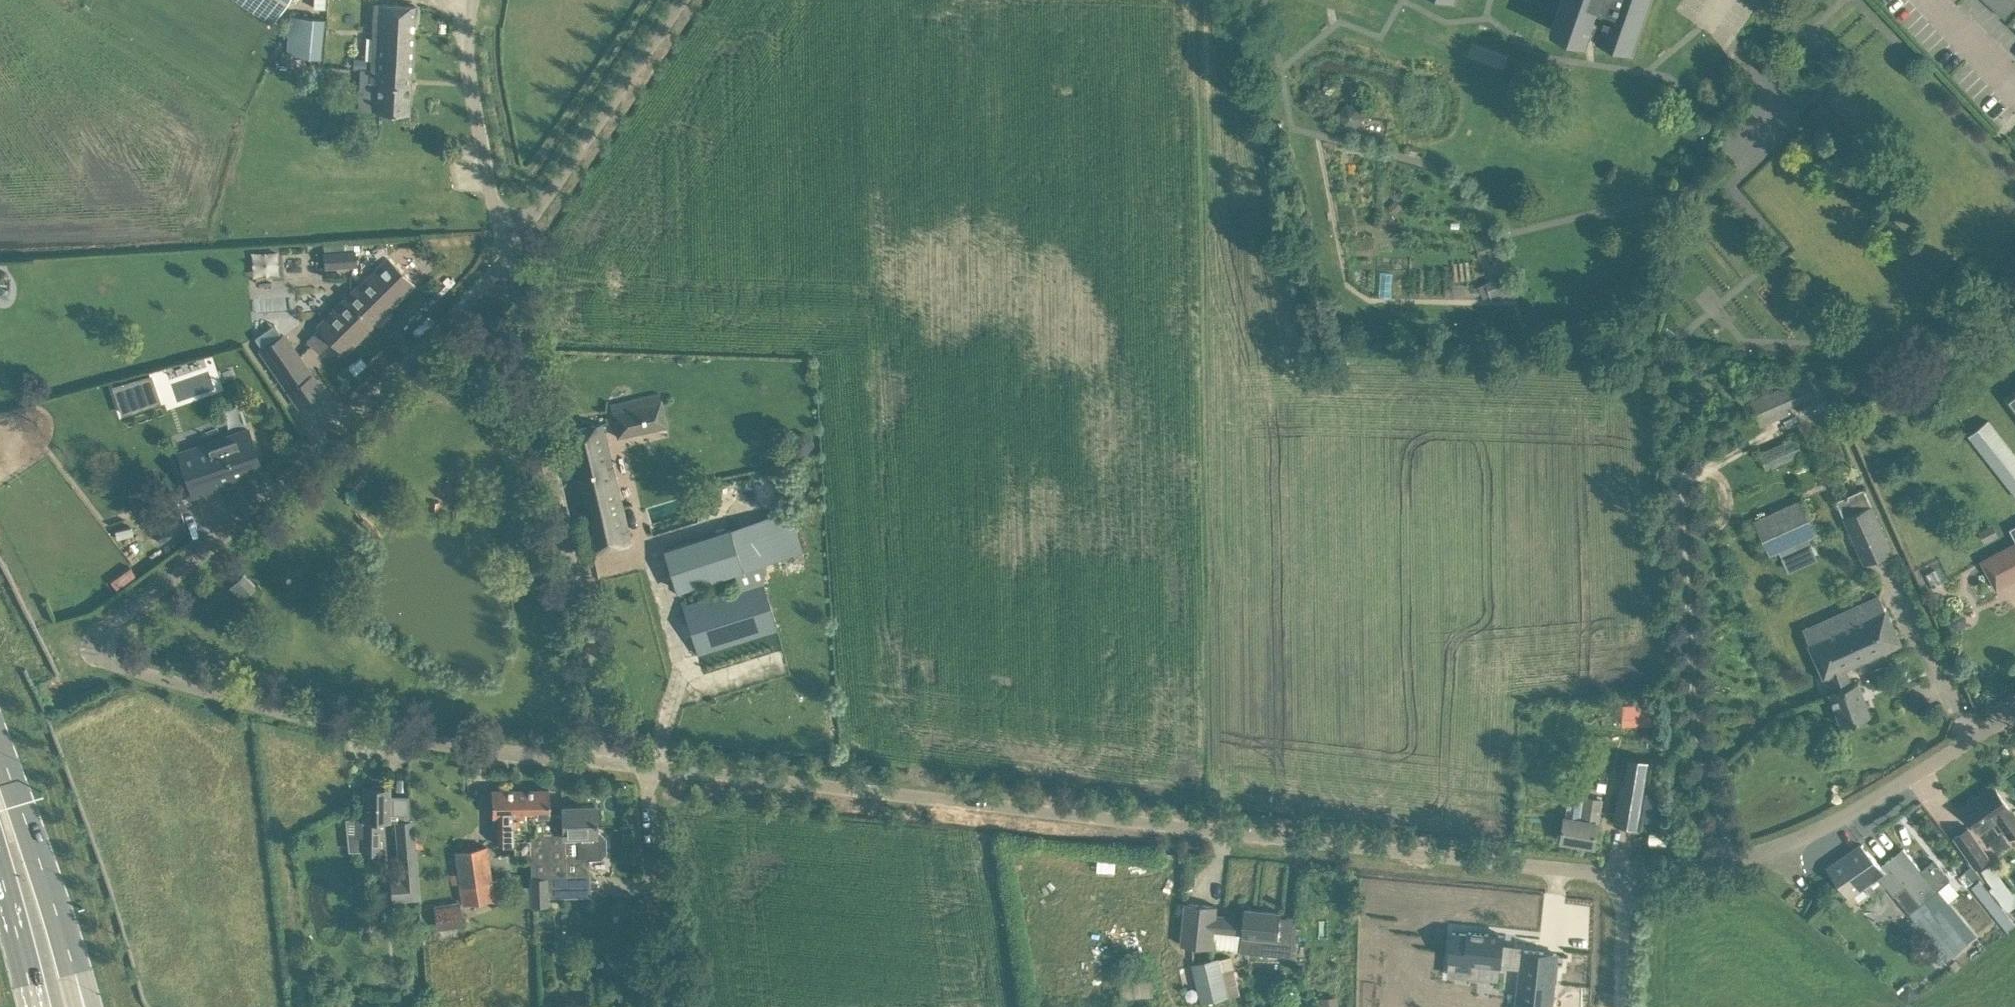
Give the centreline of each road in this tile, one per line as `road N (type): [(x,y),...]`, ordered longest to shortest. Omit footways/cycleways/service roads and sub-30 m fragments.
road 1 (unclassified): [(644,759),(890,794),(1611,865),(1674,860),(1757,838),(2014,696)]
road 2 (unclassified): [(91,644),(92,633),(184,568),(499,256)]
road 3 (unclassified): [(91,644),(98,654),(177,683),(320,722),(463,746),(608,755)]
road 4 (unclassified): [(608,755),(563,514),(499,256)]
road 5 (residential): [(499,256),(681,0)]
road 6 (unclassified): [(499,256),(469,150),(470,0)]
road 7 (secondary): [(79,990),(0,749)]
road 8 (unclassified): [(652,959),(644,759)]
road 9 (secondary): [(0,873),(35,1006)]

